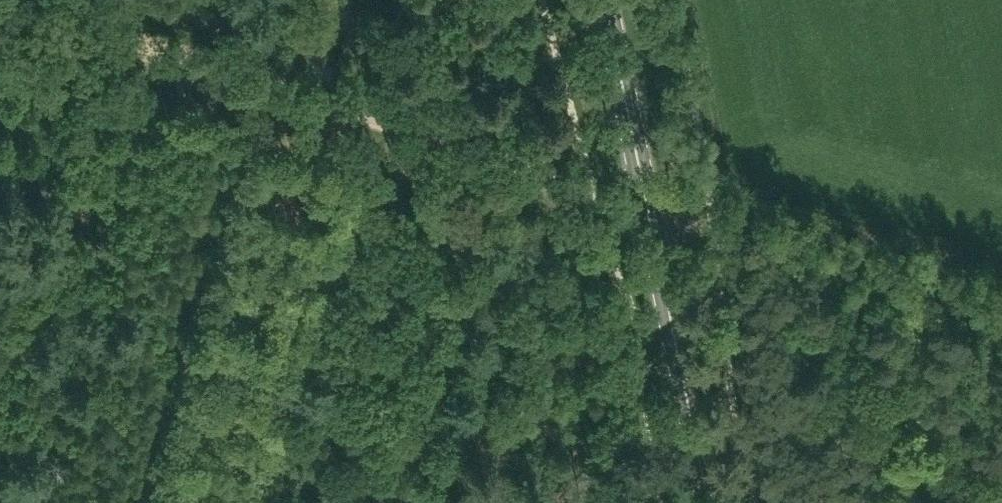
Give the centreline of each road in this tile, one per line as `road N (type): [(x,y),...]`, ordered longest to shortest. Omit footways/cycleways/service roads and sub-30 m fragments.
road 1 (track): [(647,188),(595,193),(0,5)]
road 2 (primary): [(711,502),(609,0)]
road 3 (track): [(334,112),(210,502)]

